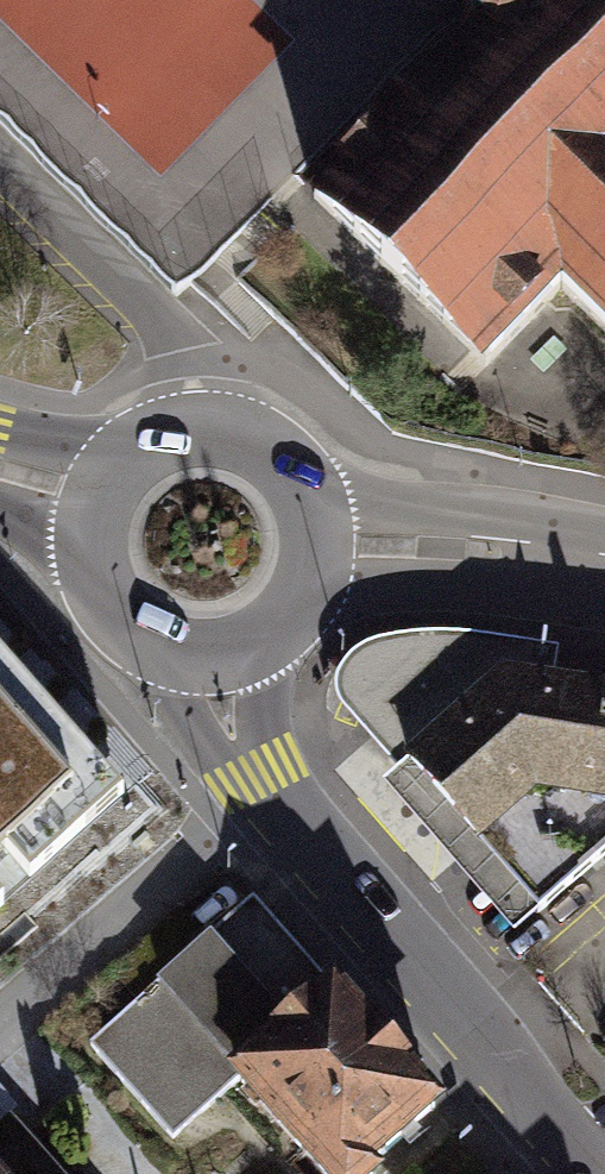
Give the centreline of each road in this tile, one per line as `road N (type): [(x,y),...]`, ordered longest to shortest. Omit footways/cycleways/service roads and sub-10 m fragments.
road 1 (residential): [(593,1173),(270,788)]
road 2 (residential): [(0,1026),(270,788)]
road 3 (secondary): [(604,565),(317,546)]
road 4 (secondary): [(317,546),(310,510),(292,478),(264,455),(230,442),(193,442),(160,453),(113,503)]
road 5 (secondary): [(113,503),(104,537),(120,604),(174,647),(208,653)]
road 6 (secondary): [(208,653),(273,633),(312,579),(317,546)]
road 7 (residential): [(270,788),(234,741),(208,653)]

